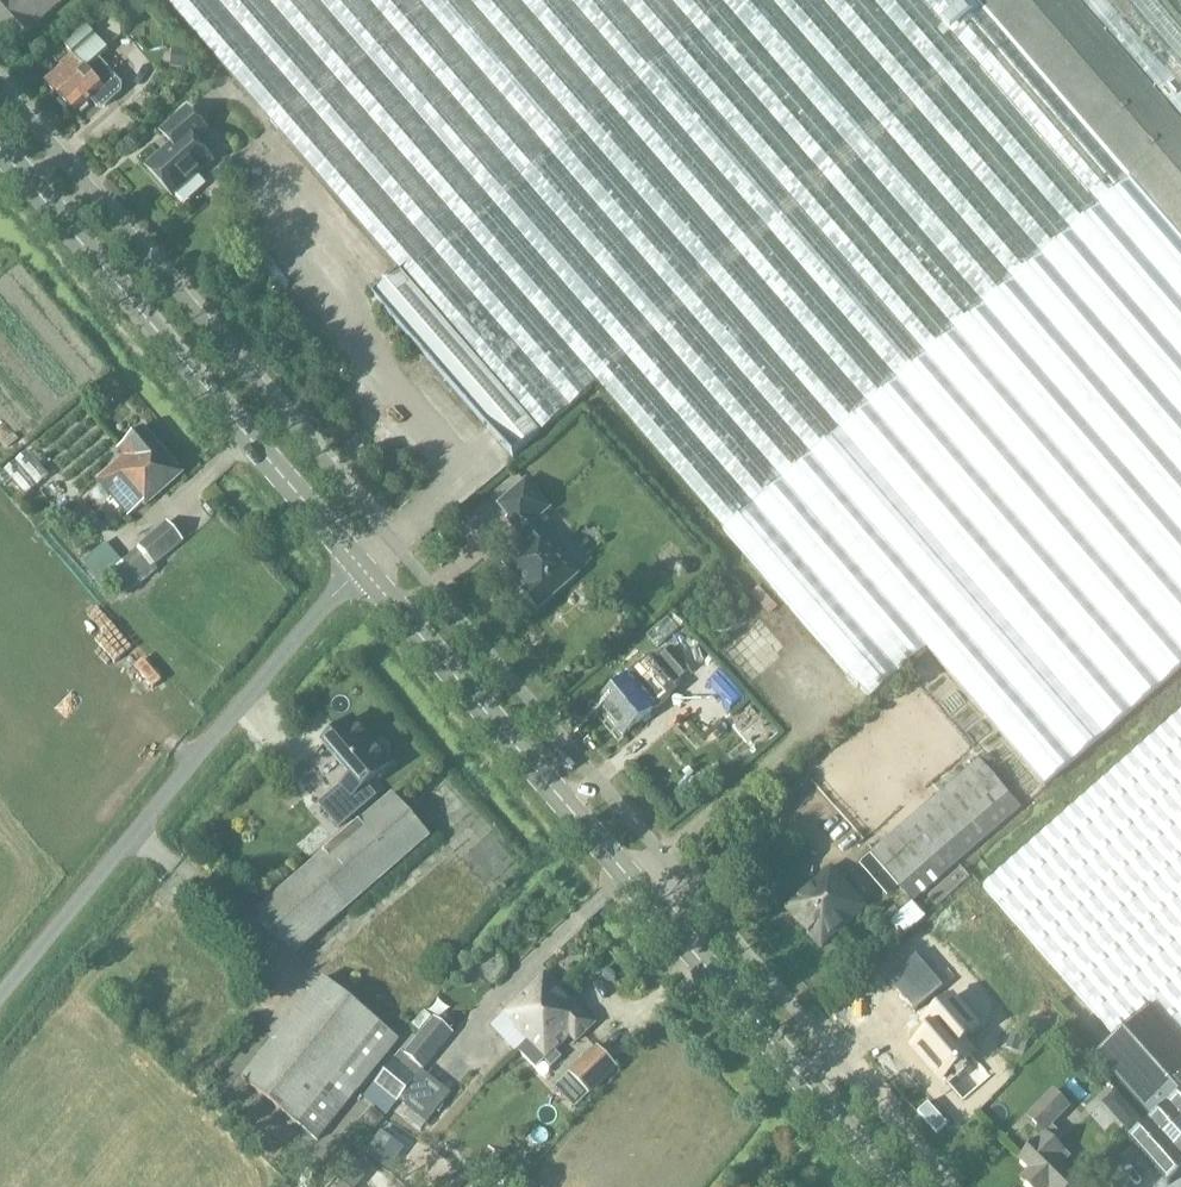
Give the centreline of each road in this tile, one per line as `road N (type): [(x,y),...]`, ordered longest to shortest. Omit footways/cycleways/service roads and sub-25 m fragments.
road 1 (tertiary): [(897,1186),(359,564)]
road 2 (unclassified): [(0,1002),(359,564)]
road 3 (tertiary): [(359,564),(0,148)]

